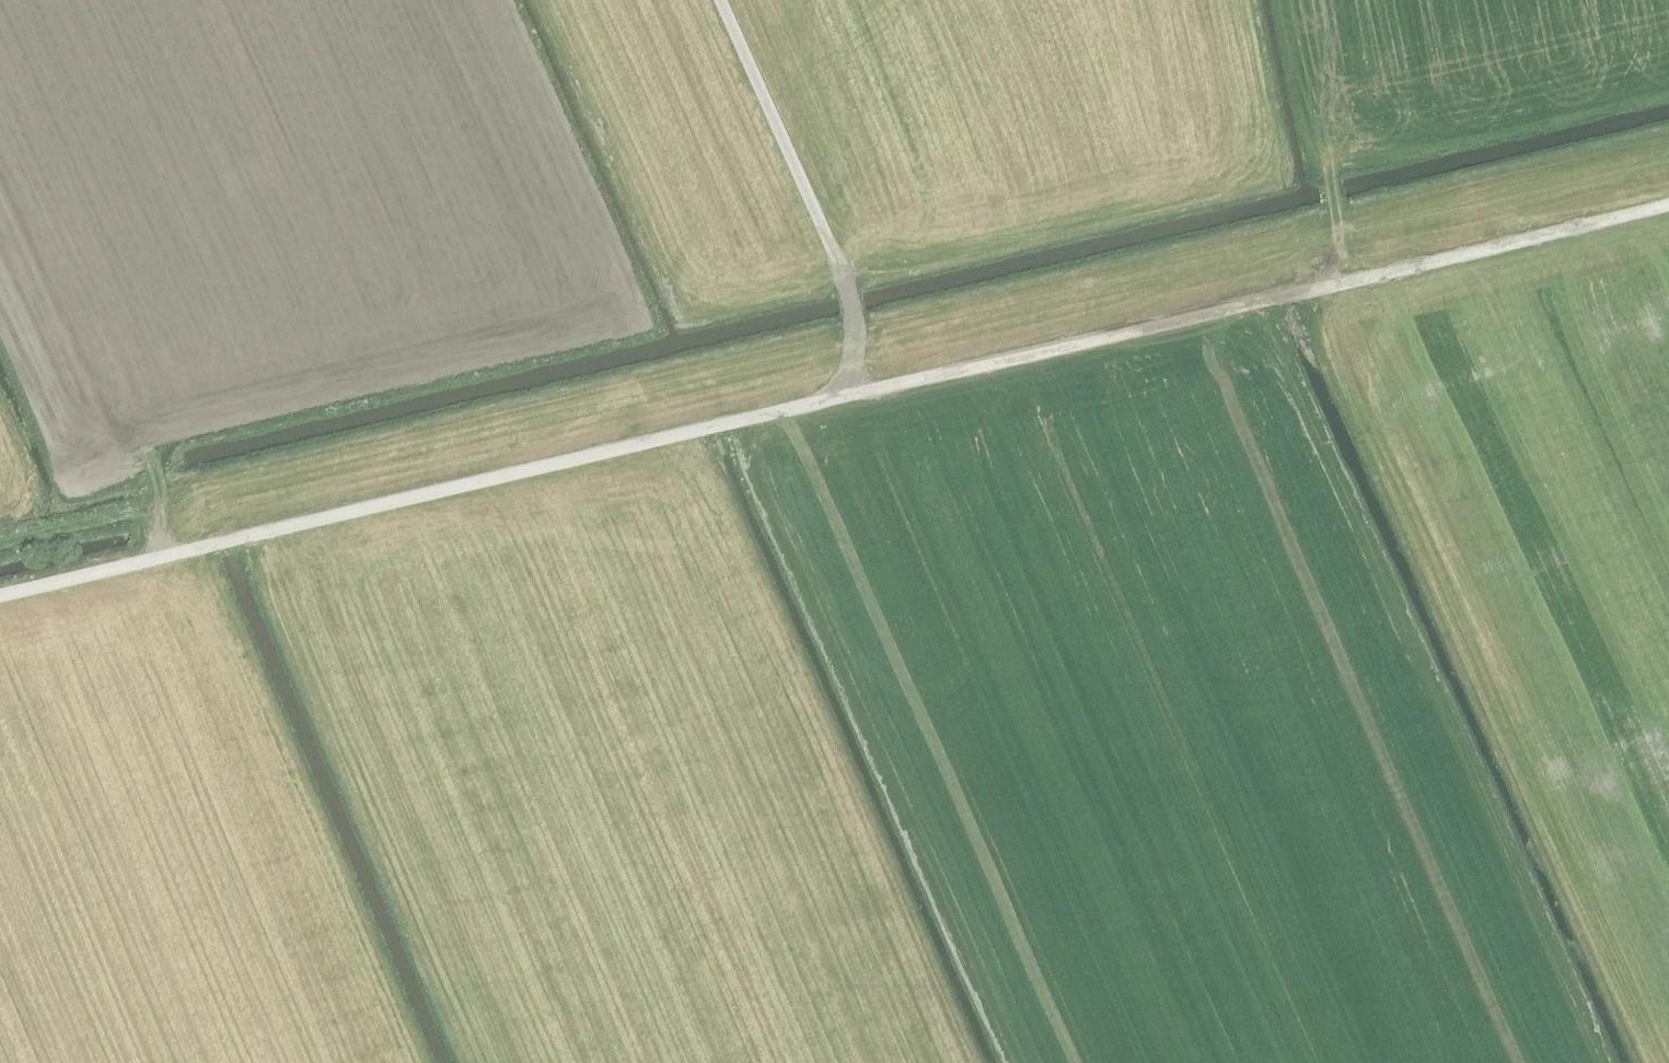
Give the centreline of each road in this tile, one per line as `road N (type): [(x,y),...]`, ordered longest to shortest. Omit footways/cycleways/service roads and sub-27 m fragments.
road 1 (track): [(0,595),(1668,206)]
road 2 (track): [(842,394),(855,355),(856,305),(723,0)]
road 3 (track): [(165,508),(0,546)]

